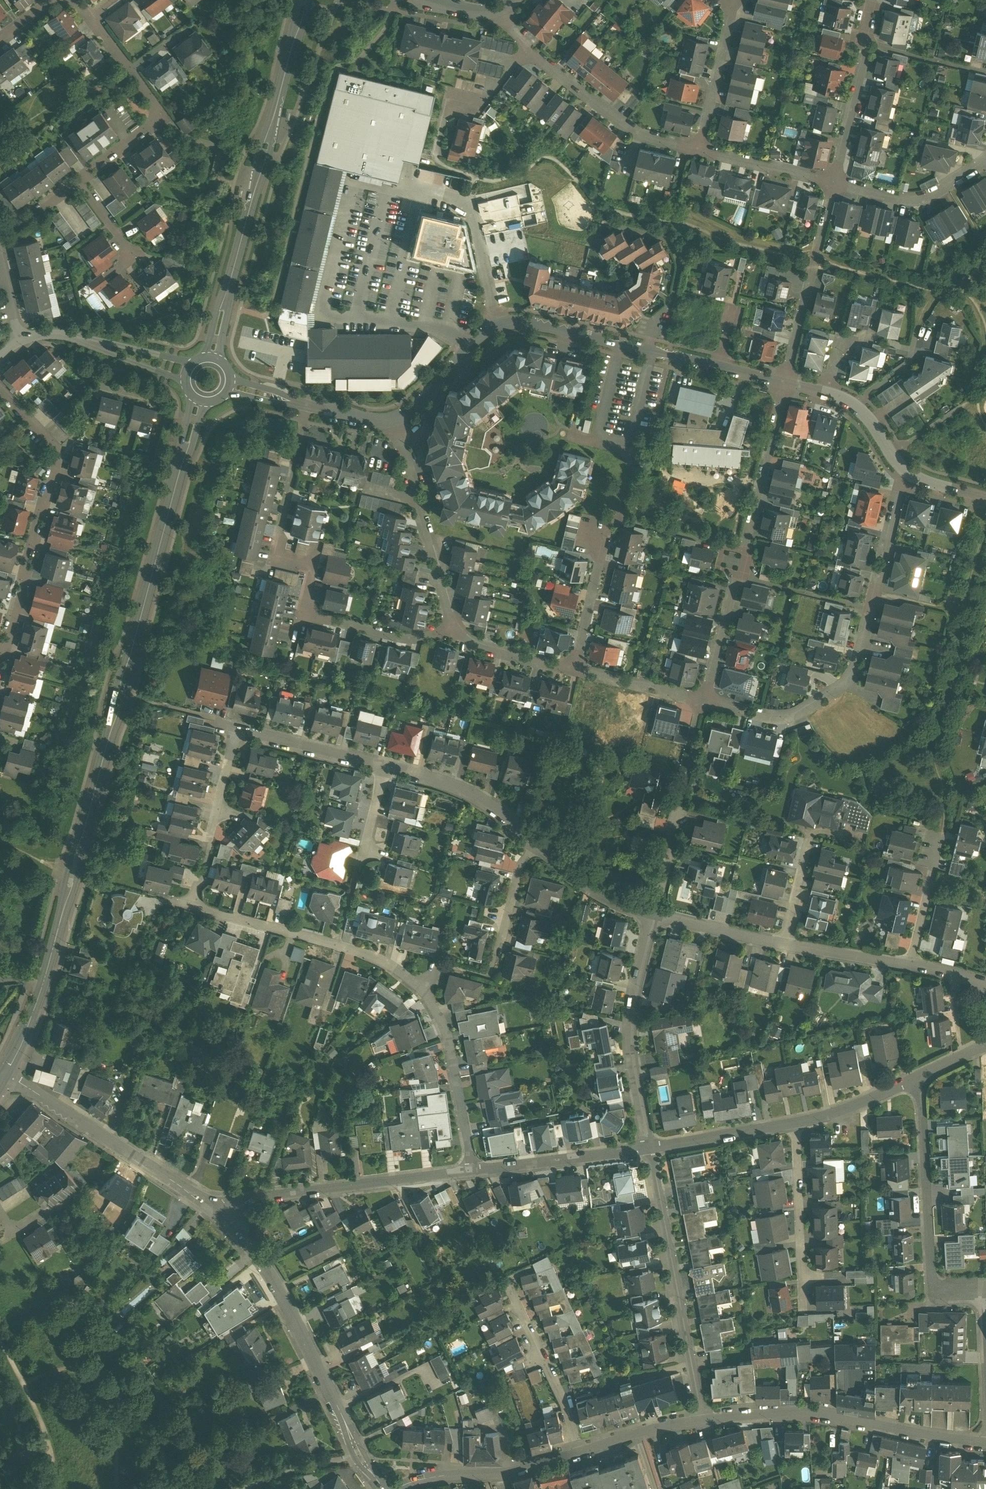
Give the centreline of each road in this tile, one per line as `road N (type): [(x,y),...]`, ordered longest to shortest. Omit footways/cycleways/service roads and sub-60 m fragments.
road 1 (residential): [(472,1172),(445,1038),(404,974),(337,946),(191,909),(234,728),(384,766)]
road 2 (tertiary): [(42,981),(198,400)]
road 3 (residential): [(704,703),(790,717),(841,685),(851,672),(910,475)]
road 4 (tertiary): [(211,357),(305,0)]
road 5 (residential): [(787,383),(704,703)]
road 6 (residential): [(381,1488),(275,1279),(214,1208)]
road 7 (residential): [(0,386),(62,451),(0,660)]
road 8 (residential): [(787,383),(542,324),(498,323)]
road 9 (residential): [(985,1446),(807,1413),(701,1418)]
road 10 (residential): [(701,1418),(650,1149)]
road 11 (residential): [(913,1080),(933,1294),(983,1293)]
road 12 (residential): [(214,1208),(472,1172)]
road 13 (residential): [(214,1208),(3,1076)]
road 14 (residential): [(650,1149),(632,1018),(655,916)]
road 15 (residential): [(392,422),(452,629)]
road 16 (residential): [(832,183),(787,383)]
road 17 (residential): [(300,616),(312,567),(273,558),(298,447)]
road 18 (residential): [(697,149),(637,135),(527,53)]
road 19 (residential): [(582,1454),(505,1279)]
road 20 (residential): [(582,1454),(397,1488)]
road 21 (residential): [(794,1124),(803,1311)]
road 22 (residential): [(869,0),(832,183)]
road 23 (residential): [(472,1172),(650,1149)]
road 24 (residential): [(384,766),(462,791),(536,846)]
road 25 (residential): [(985,159),(909,202),(832,183)]
road 26 (residential): [(130,68),(163,119),(78,180)]
road 27 (residential): [(910,475),(856,404),(787,383)]
road 28 (residential): [(452,629),(414,641),(300,616)]
road 29 (residential): [(983,1293),(985,1446)]
road 30 (residential): [(655,916),(689,772)]
road 31 (residential): [(650,1149),(794,1124)]
road 32 (residential): [(732,8),(697,149)]
road 33 (residential): [(498,323),(392,422)]
road 34 (residential): [(536,846),(597,893),(655,916)]
road 35 (residential): [(832,183),(697,149)]
road 36 (residential): [(572,670),(704,703)]
road 37 (residential): [(572,670),(603,539)]
road 38 (residential): [(782,944),(911,964)]
road 39 (residential): [(655,916),(782,944)]
road 40 (residential): [(463,200),(498,323)]
road 41 (residential): [(452,629),(481,646),(572,670)]
road 42 (residential): [(794,1124),(913,1080)]
road 43 (residential): [(701,1418),(582,1454)]
road 44 (residential): [(911,964),(939,844)]

